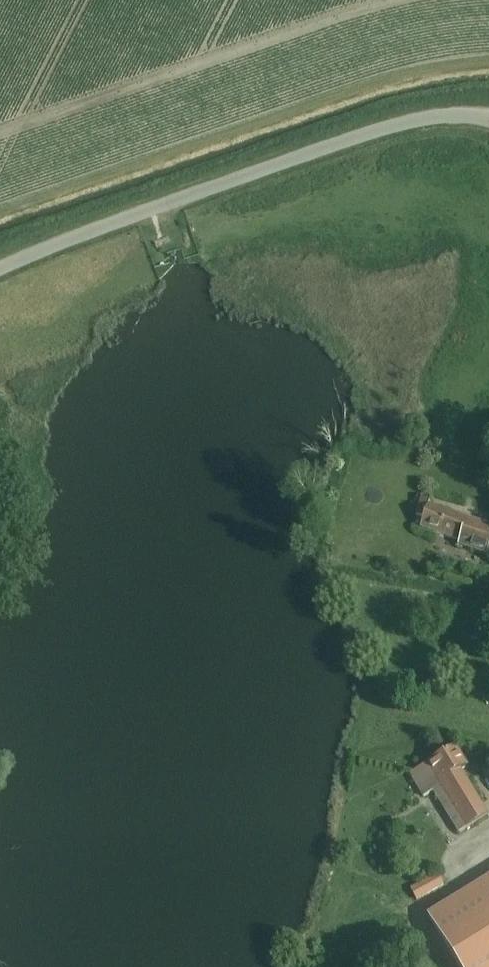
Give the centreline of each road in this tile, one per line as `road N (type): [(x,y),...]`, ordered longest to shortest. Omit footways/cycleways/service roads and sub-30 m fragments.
road 1 (unclassified): [(488,119),(448,116),(380,129),(0,269)]

